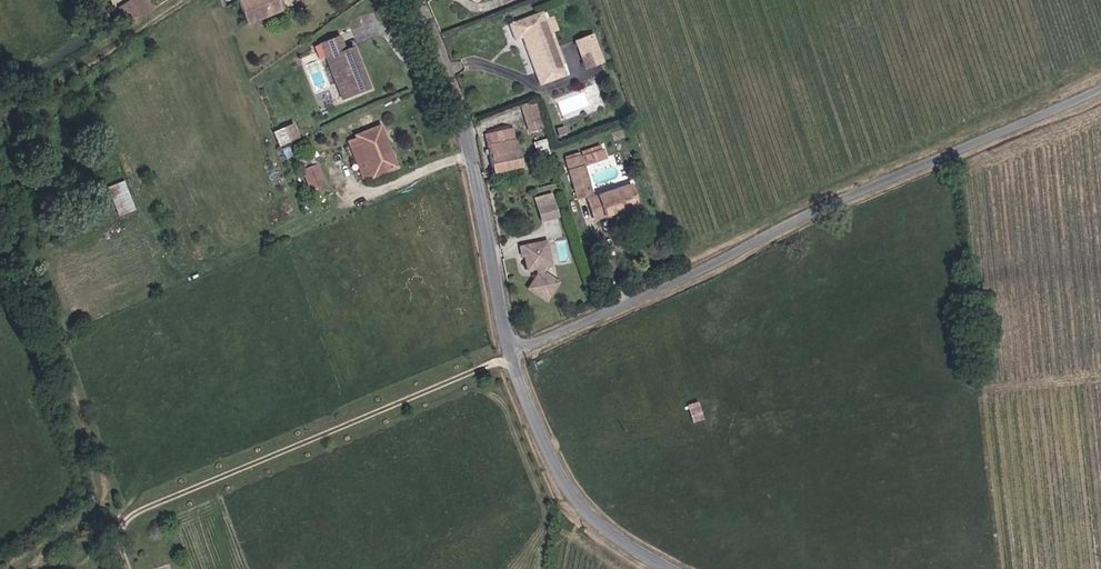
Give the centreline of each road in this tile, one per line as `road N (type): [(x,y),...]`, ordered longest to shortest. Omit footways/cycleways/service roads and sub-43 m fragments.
road 1 (unclassified): [(510,353),(662,288),(798,216),(1100,87)]
road 2 (track): [(12,568),(91,499),(98,473),(0,187)]
road 3 (unclassified): [(400,0),(459,119),(510,353)]
road 4 (unclassified): [(510,353),(574,495),(629,545),(673,568)]
road 5 (track): [(0,131),(111,43),(187,0)]

